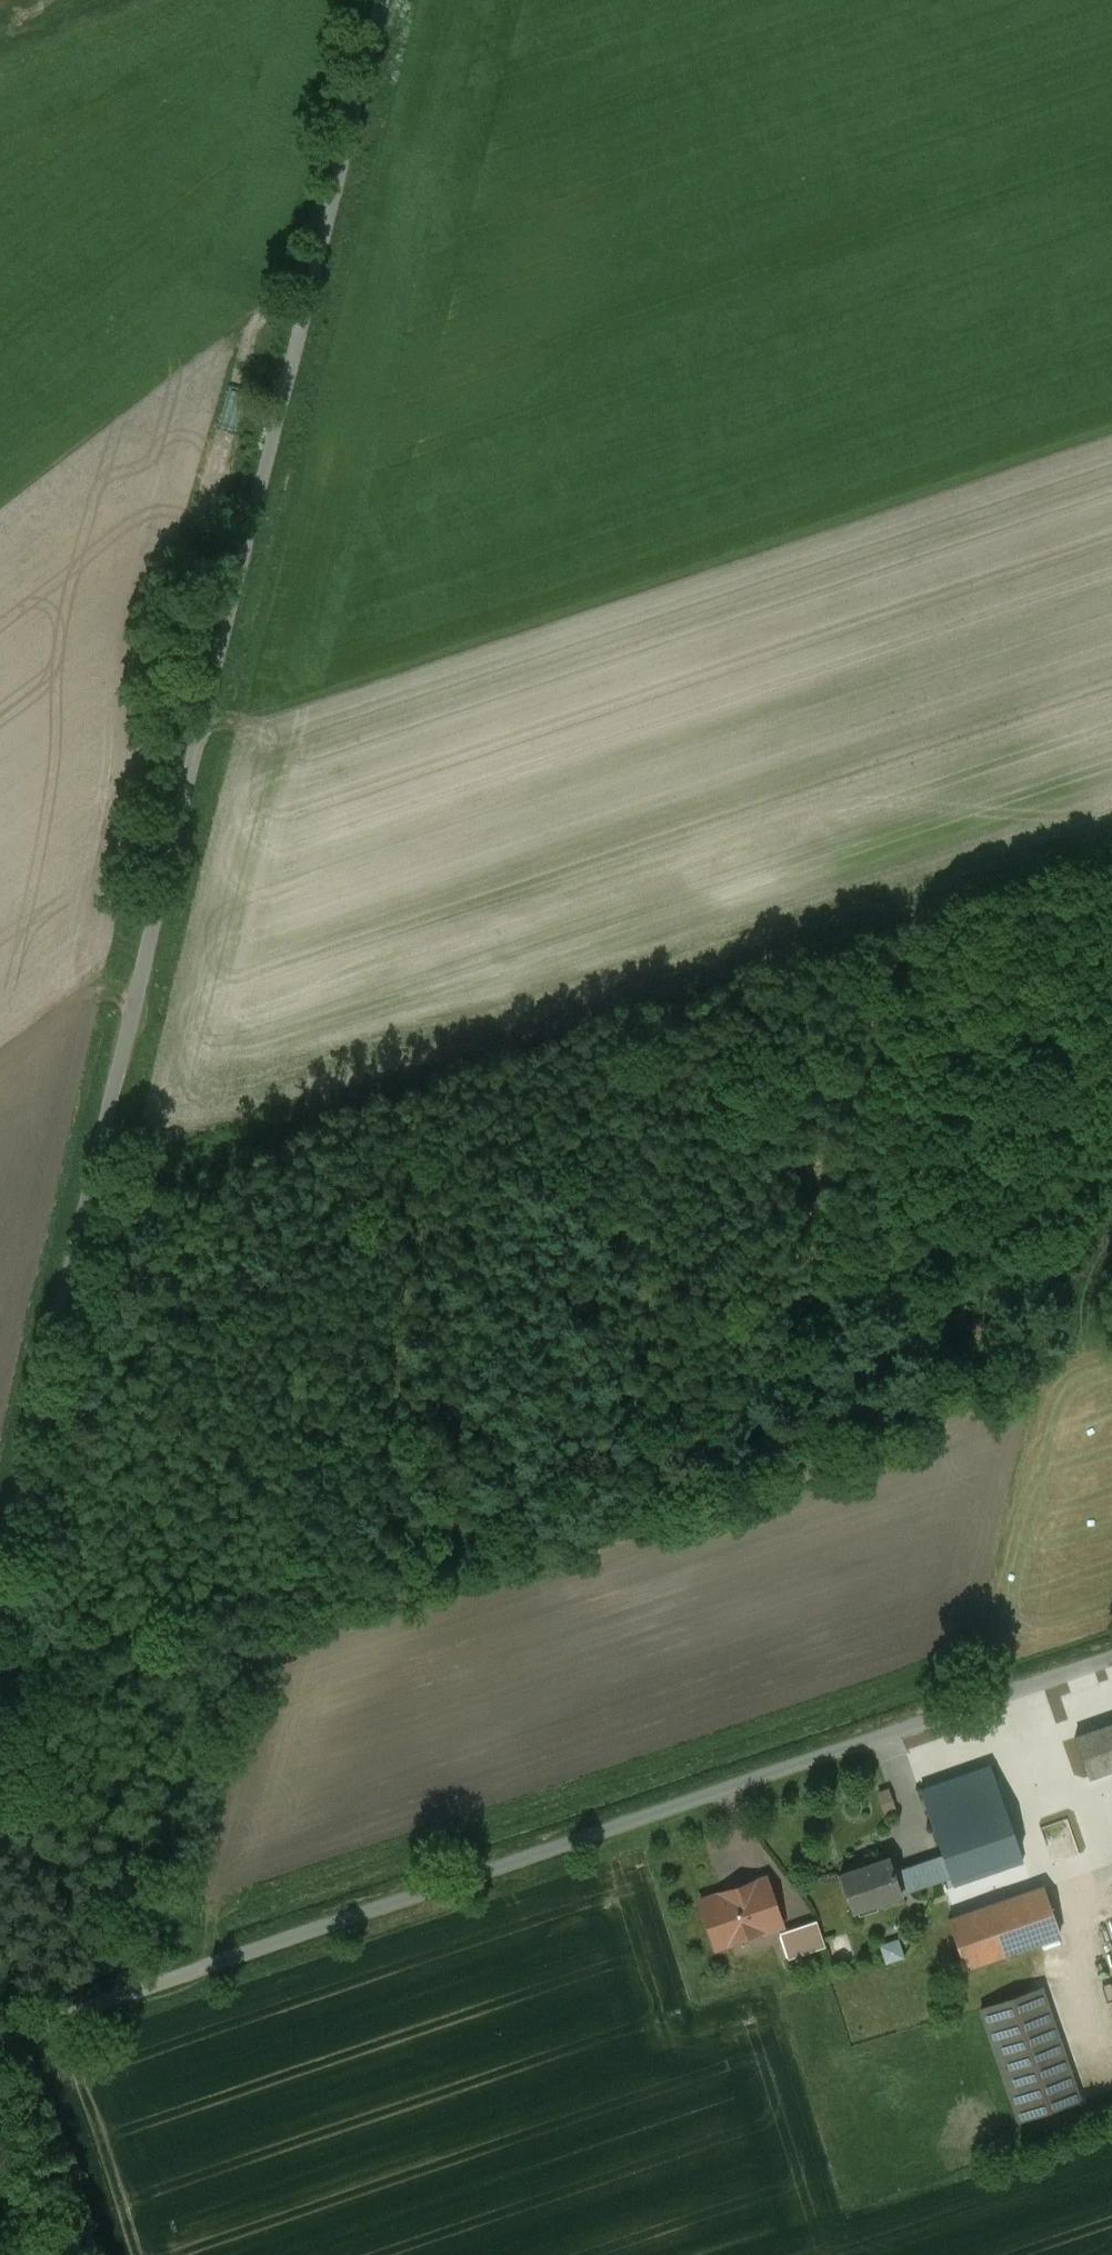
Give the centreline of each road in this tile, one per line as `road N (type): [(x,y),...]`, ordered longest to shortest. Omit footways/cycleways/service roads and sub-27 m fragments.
road 1 (unclassified): [(0,1566),(384,0)]
road 2 (unclassified): [(0,2037),(1111,1659)]

